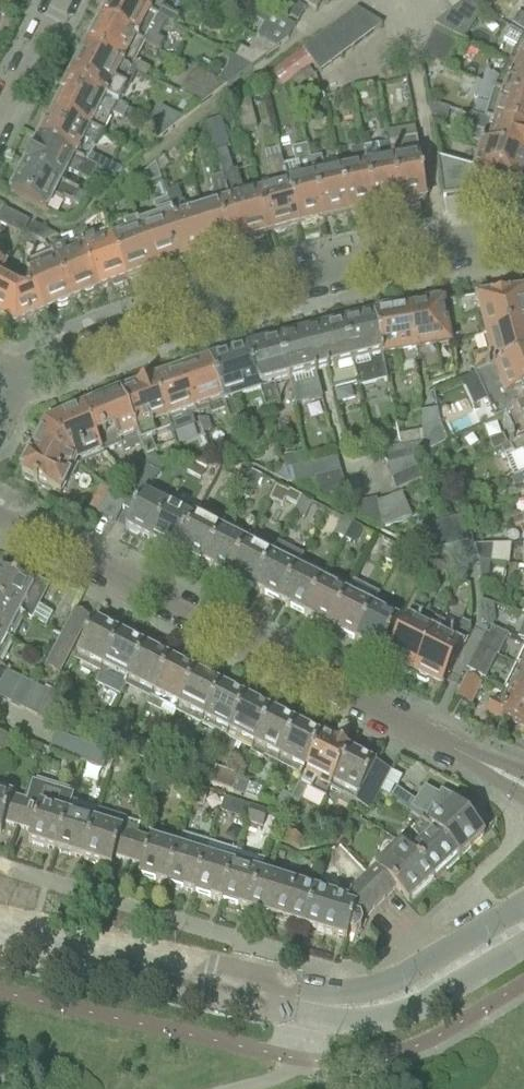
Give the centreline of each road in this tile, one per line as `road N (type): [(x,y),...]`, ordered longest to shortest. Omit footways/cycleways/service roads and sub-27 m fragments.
road 1 (residential): [(478,761),(0,515)]
road 2 (residential): [(11,388),(129,329),(225,297),(336,269),(523,239)]
road 3 (residential): [(0,933),(298,1001)]
road 4 (residential): [(523,906),(407,976),(298,1001)]
road 5 (residential): [(298,1001),(355,1023),(401,1014),(523,947)]
road 6 (track): [(413,40),(446,248)]
road 7 (residential): [(0,122),(60,0)]

